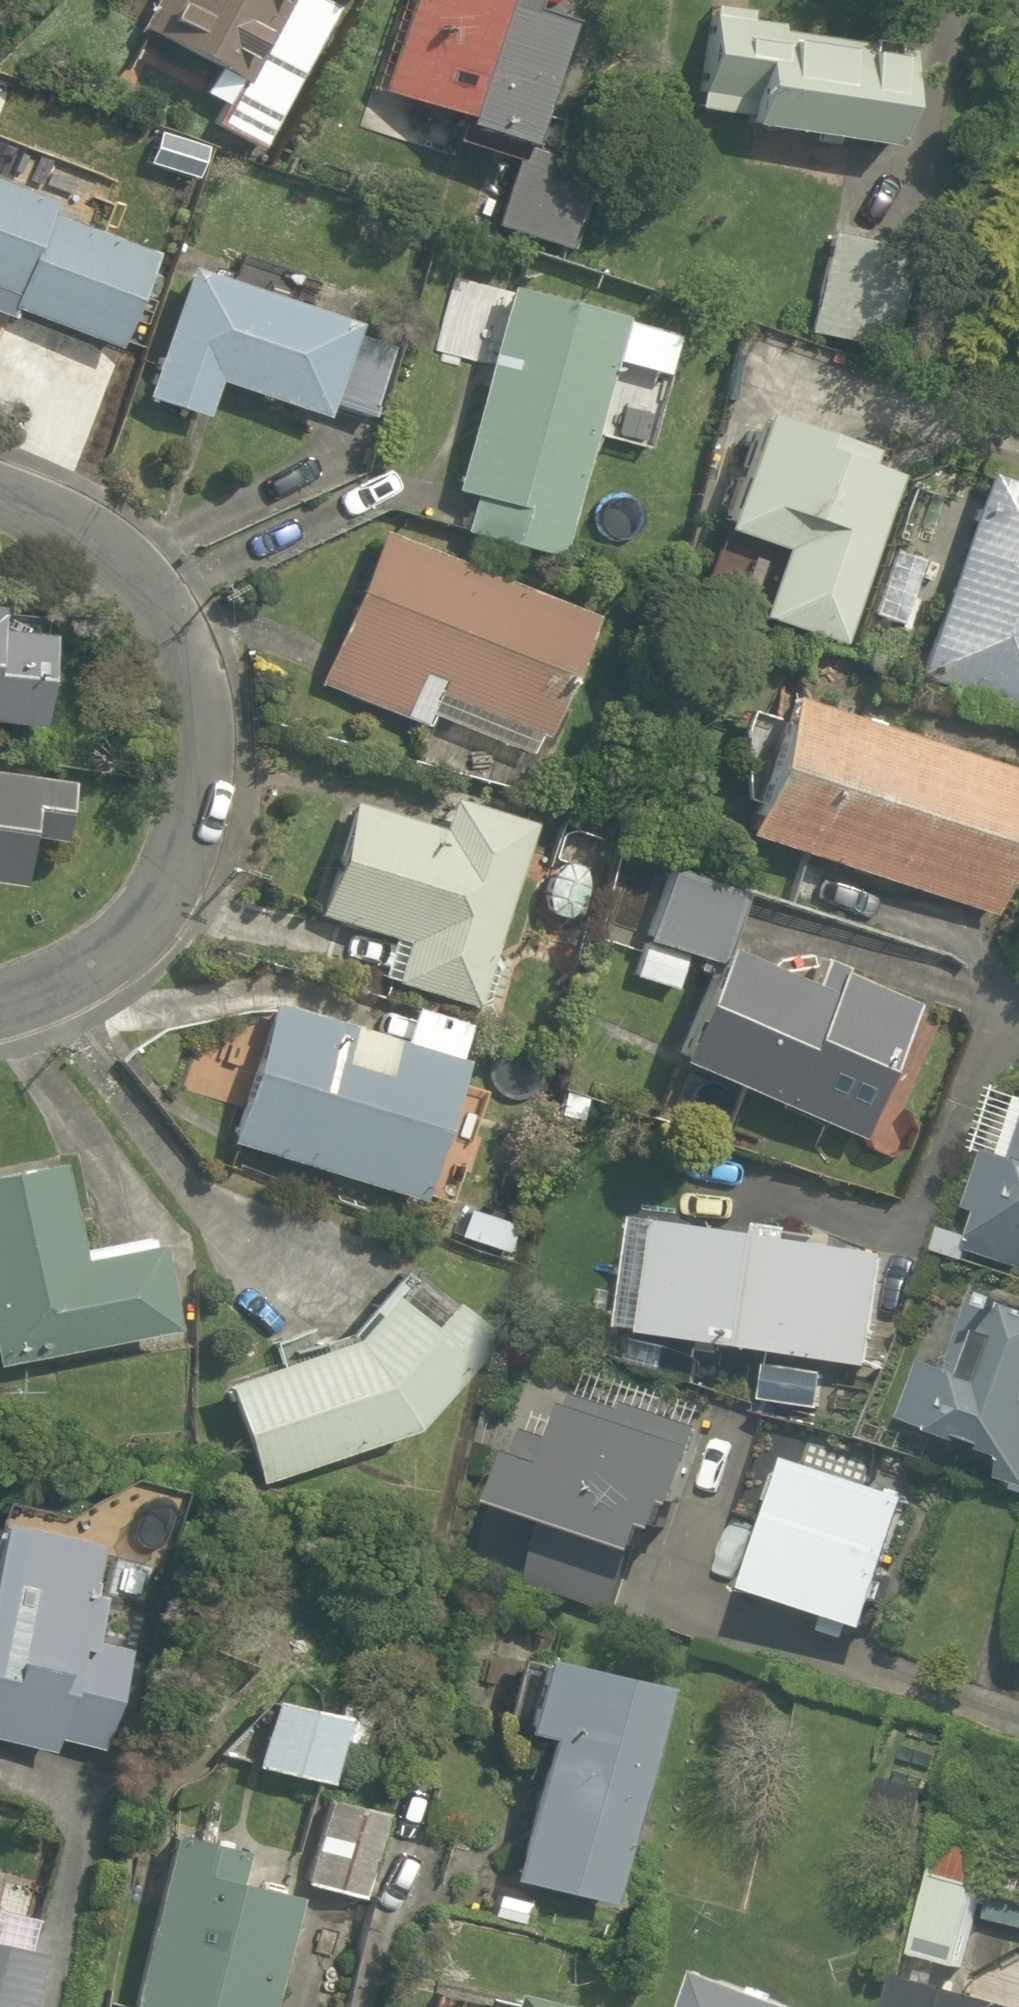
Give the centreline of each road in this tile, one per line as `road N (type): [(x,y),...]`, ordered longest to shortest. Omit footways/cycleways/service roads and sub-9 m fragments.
road 1 (residential): [(0,1006),(54,994),(140,943),(180,859),(202,752),(178,643),(128,559),(0,499)]

